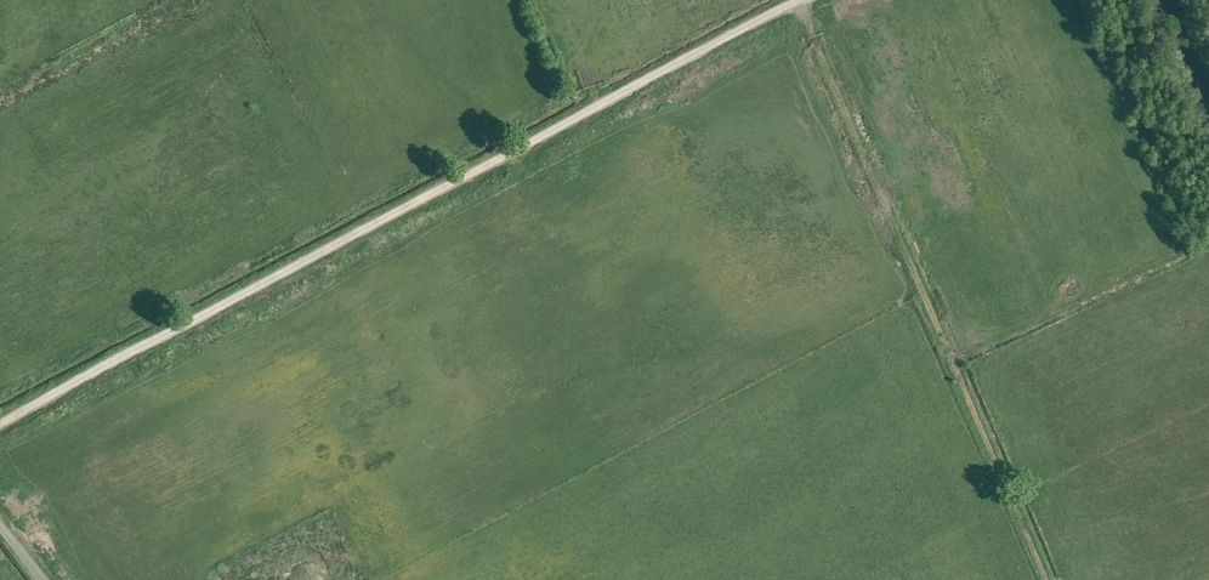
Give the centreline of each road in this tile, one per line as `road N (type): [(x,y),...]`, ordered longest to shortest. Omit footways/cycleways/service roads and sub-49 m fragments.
road 1 (track): [(798,4),(0,426)]
road 2 (track): [(1045,579),(798,4)]

